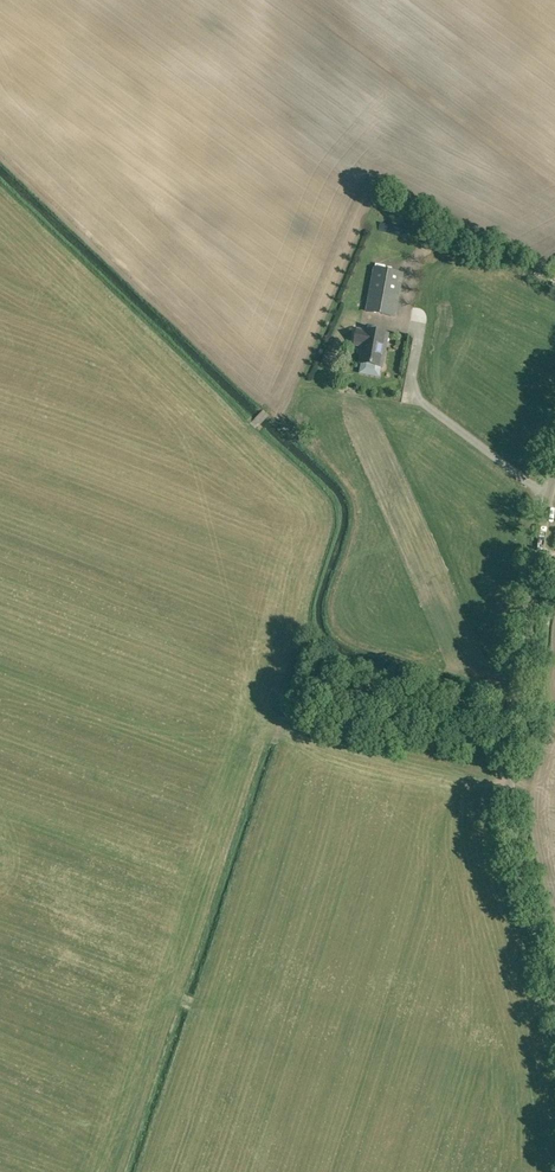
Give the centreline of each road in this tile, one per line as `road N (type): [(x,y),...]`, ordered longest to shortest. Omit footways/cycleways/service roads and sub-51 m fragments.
road 1 (unclassified): [(554,1000),(520,870),(510,779),(554,473)]

